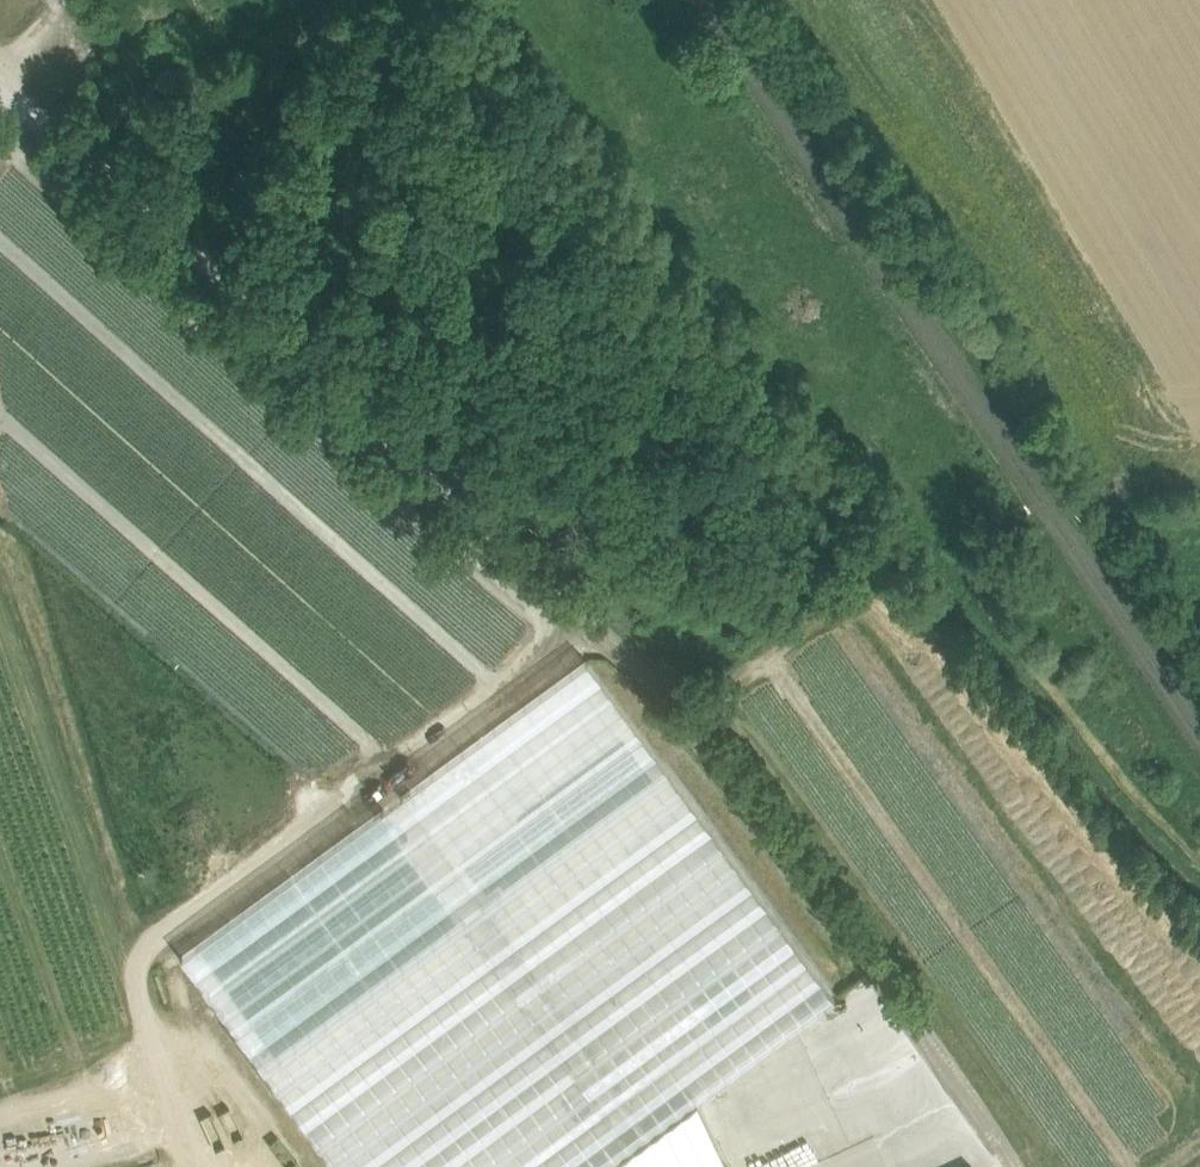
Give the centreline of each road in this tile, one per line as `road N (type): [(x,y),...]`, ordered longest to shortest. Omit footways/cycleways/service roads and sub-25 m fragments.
road 1 (track): [(1012,1166),(692,725),(40,116),(0,90)]

